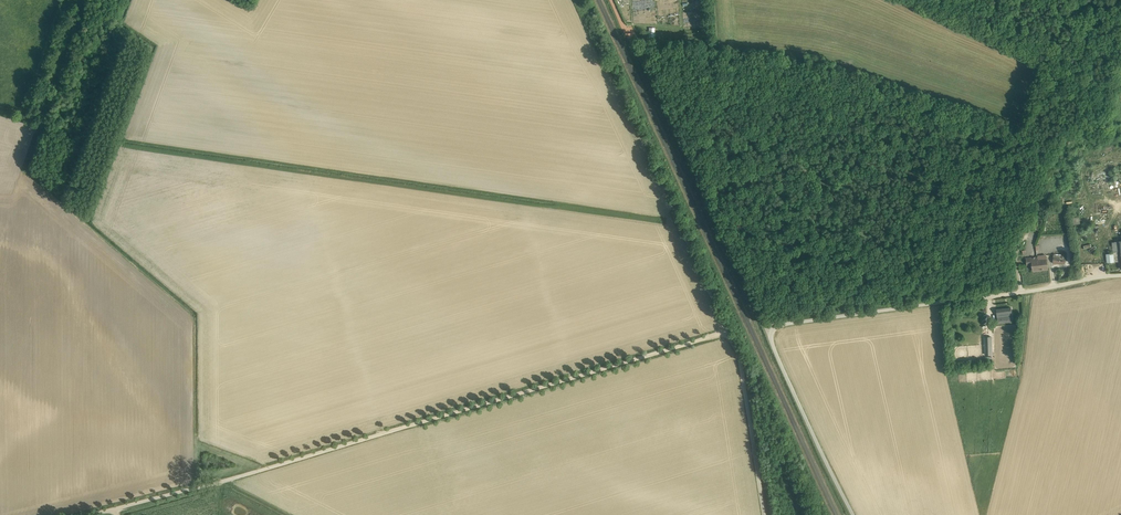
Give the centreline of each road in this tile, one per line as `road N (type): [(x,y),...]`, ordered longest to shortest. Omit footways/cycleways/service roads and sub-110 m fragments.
road 1 (track): [(85,514),(723,335),(740,351),(764,514)]
road 2 (unclassified): [(853,514),(765,328),(1120,275)]
road 3 (track): [(765,328),(614,0)]
road 4 (track): [(733,259),(714,128),(735,49)]
road 5 (track): [(36,120),(46,124),(31,166),(87,218)]

